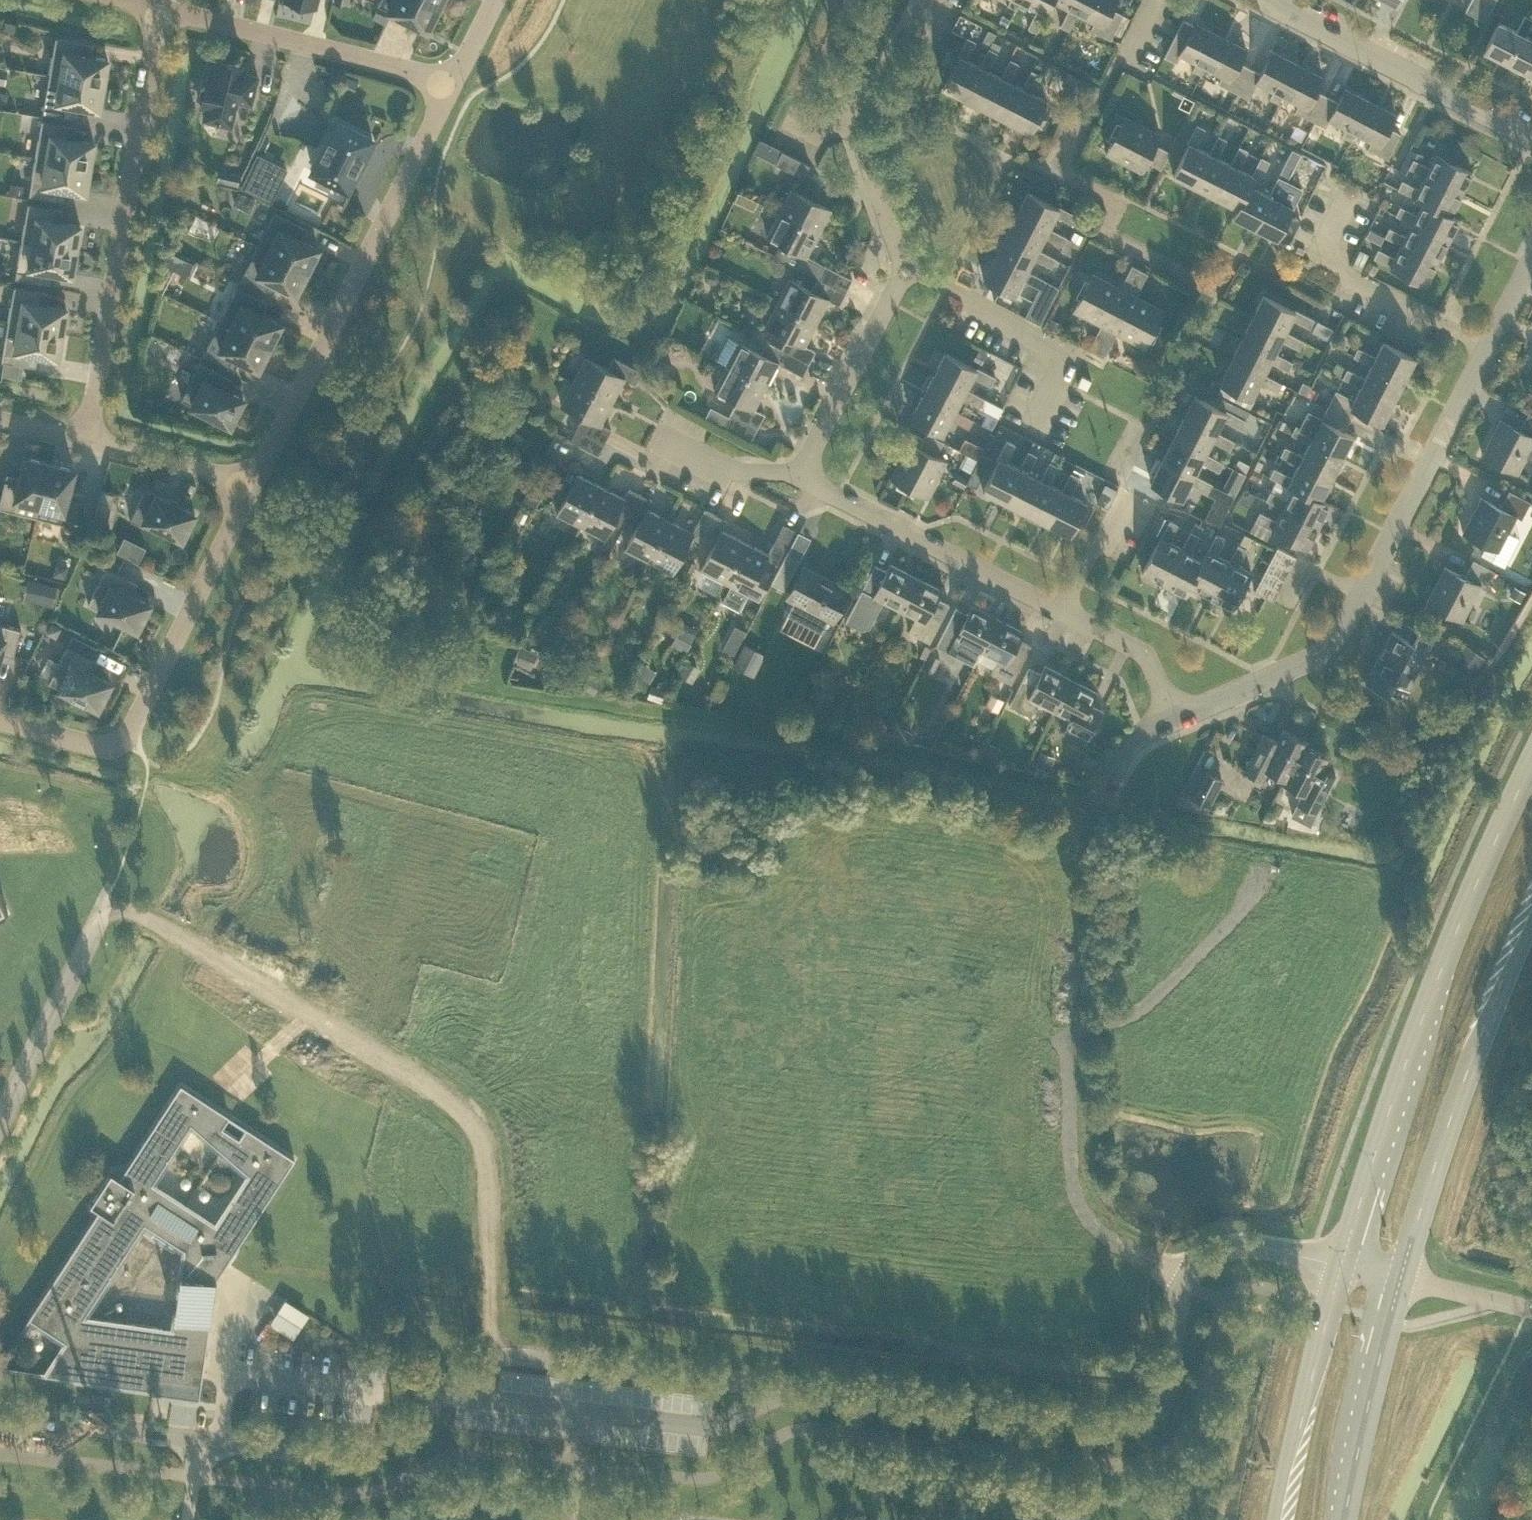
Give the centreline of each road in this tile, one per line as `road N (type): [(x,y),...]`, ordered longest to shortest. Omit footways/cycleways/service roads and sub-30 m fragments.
road 1 (unclassified): [(0,1124),(111,900),(177,931),(466,1117),(478,1144),(498,1355)]
road 2 (residential): [(1177,719),(1325,652),(1531,264)]
road 3 (primary): [(1531,762),(1454,939),(1341,1262)]
road 4 (residential): [(450,87),(255,491)]
road 5 (residential): [(158,15),(88,448)]
road 6 (unclassified): [(0,1418),(349,1453),(386,1443),(411,1420)]
road 7 (residential): [(255,491),(116,753),(0,722)]
road 8 (unclassified): [(782,1389),(1107,1426),(1136,1420),(1168,1383)]
road 9 (unclassified): [(411,1420),(463,1398),(716,1428),(782,1389)]
road 10 (primary): [(1398,1276),(1531,930)]
road 11 (residential): [(1071,617),(835,499),(806,470)]
road 12 (residential): [(450,87),(158,15)]
road 13 (unclassified): [(1531,140),(1267,0)]
road 14 (unclassified): [(782,1389),(587,1360),(498,1355)]
road 15 (residential): [(902,267),(847,73),(884,0)]
road 16 (unclassified): [(1341,1262),(1265,1246),(1210,1253),(1189,1274),(1178,1303),(1168,1383)]
road 17 (residential): [(1043,424),(1074,355),(902,267)]
road 18 (primary): [(1341,1262),(1274,1519)]
road 19 (primary): [(1341,1519),(1398,1276)]
road 20 (residential): [(806,470),(902,267)]
road 21 (residential): [(255,491),(88,448)]
road 22 (residential): [(1177,719),(1151,662),(1071,617)]
road 23 (unclassified): [(1531,1309),(1398,1276)]
road 24 (residential): [(806,470),(731,471),(676,445)]
road 25 (residential): [(1071,617),(1136,498)]

